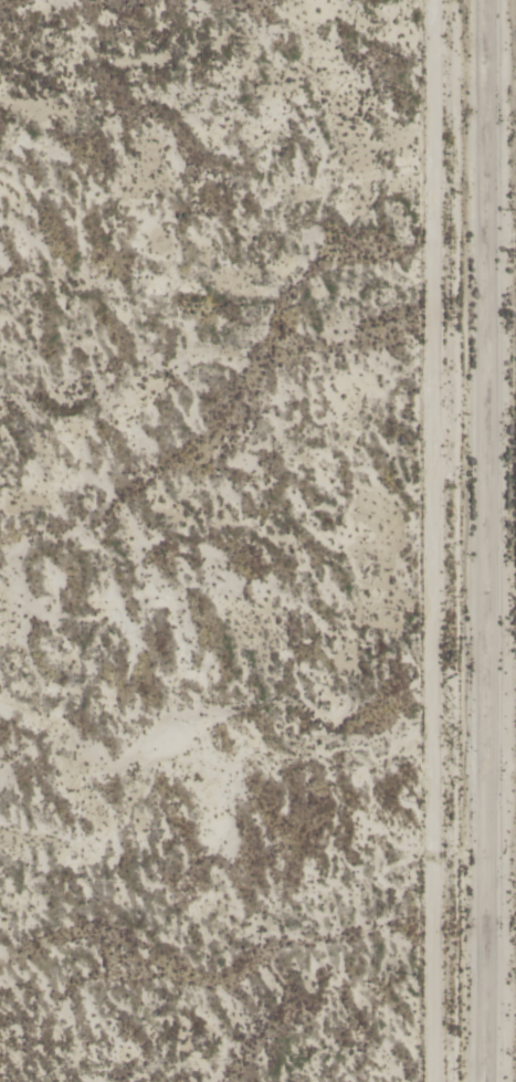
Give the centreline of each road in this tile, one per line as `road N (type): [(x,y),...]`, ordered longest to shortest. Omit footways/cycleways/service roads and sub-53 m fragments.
road 1 (residential): [(429,1081),(426,0)]
road 2 (residential): [(490,1081),(490,0)]

